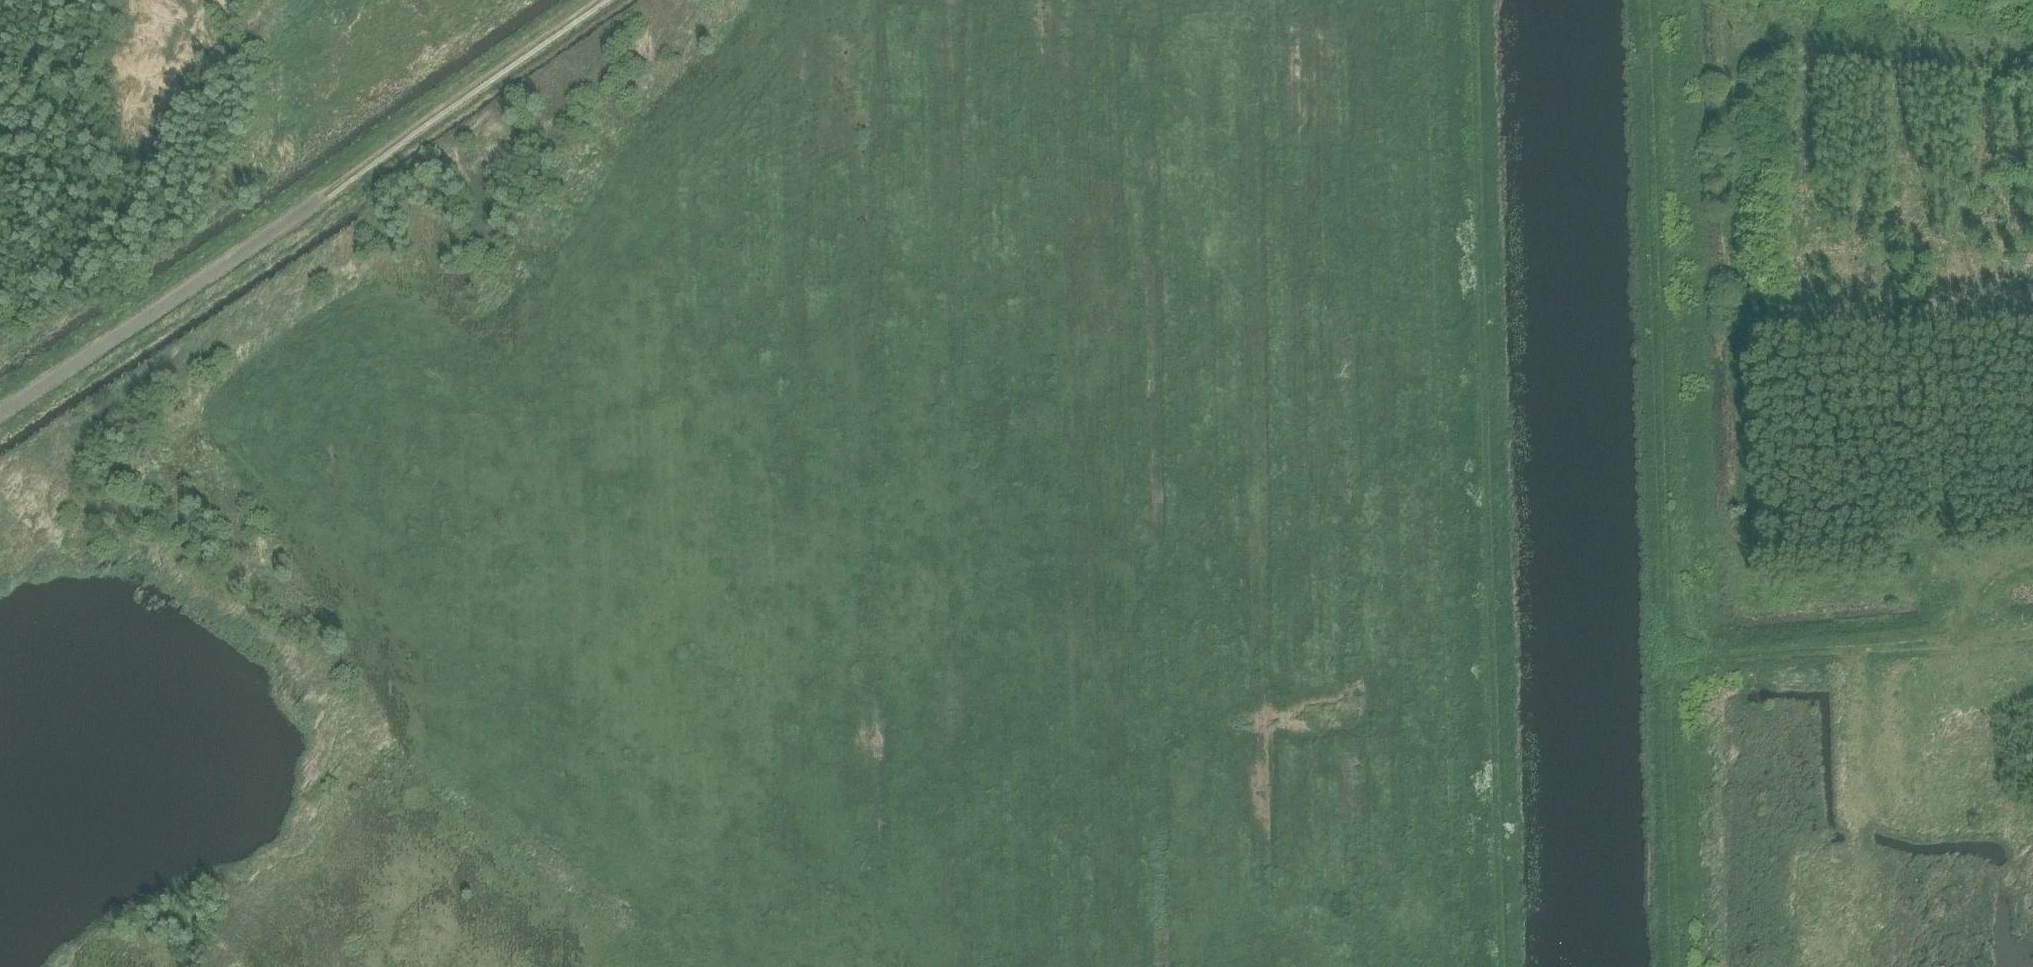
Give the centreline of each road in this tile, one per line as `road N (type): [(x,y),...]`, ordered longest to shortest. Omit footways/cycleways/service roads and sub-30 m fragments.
road 1 (track): [(1503,966),(1473,0)]
road 2 (track): [(2032,565),(2009,572),(1974,609),(1914,648),(1683,660),(1670,685),(1683,966)]

